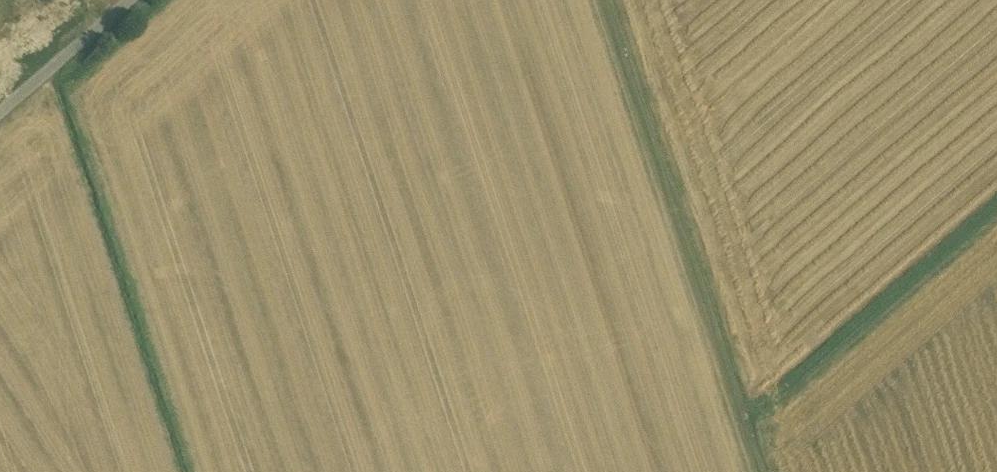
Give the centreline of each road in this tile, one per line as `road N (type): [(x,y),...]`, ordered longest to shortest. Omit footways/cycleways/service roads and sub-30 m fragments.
road 1 (track): [(760,471),(616,0)]
road 2 (track): [(996,203),(743,420)]
road 3 (track): [(0,137),(154,0)]

